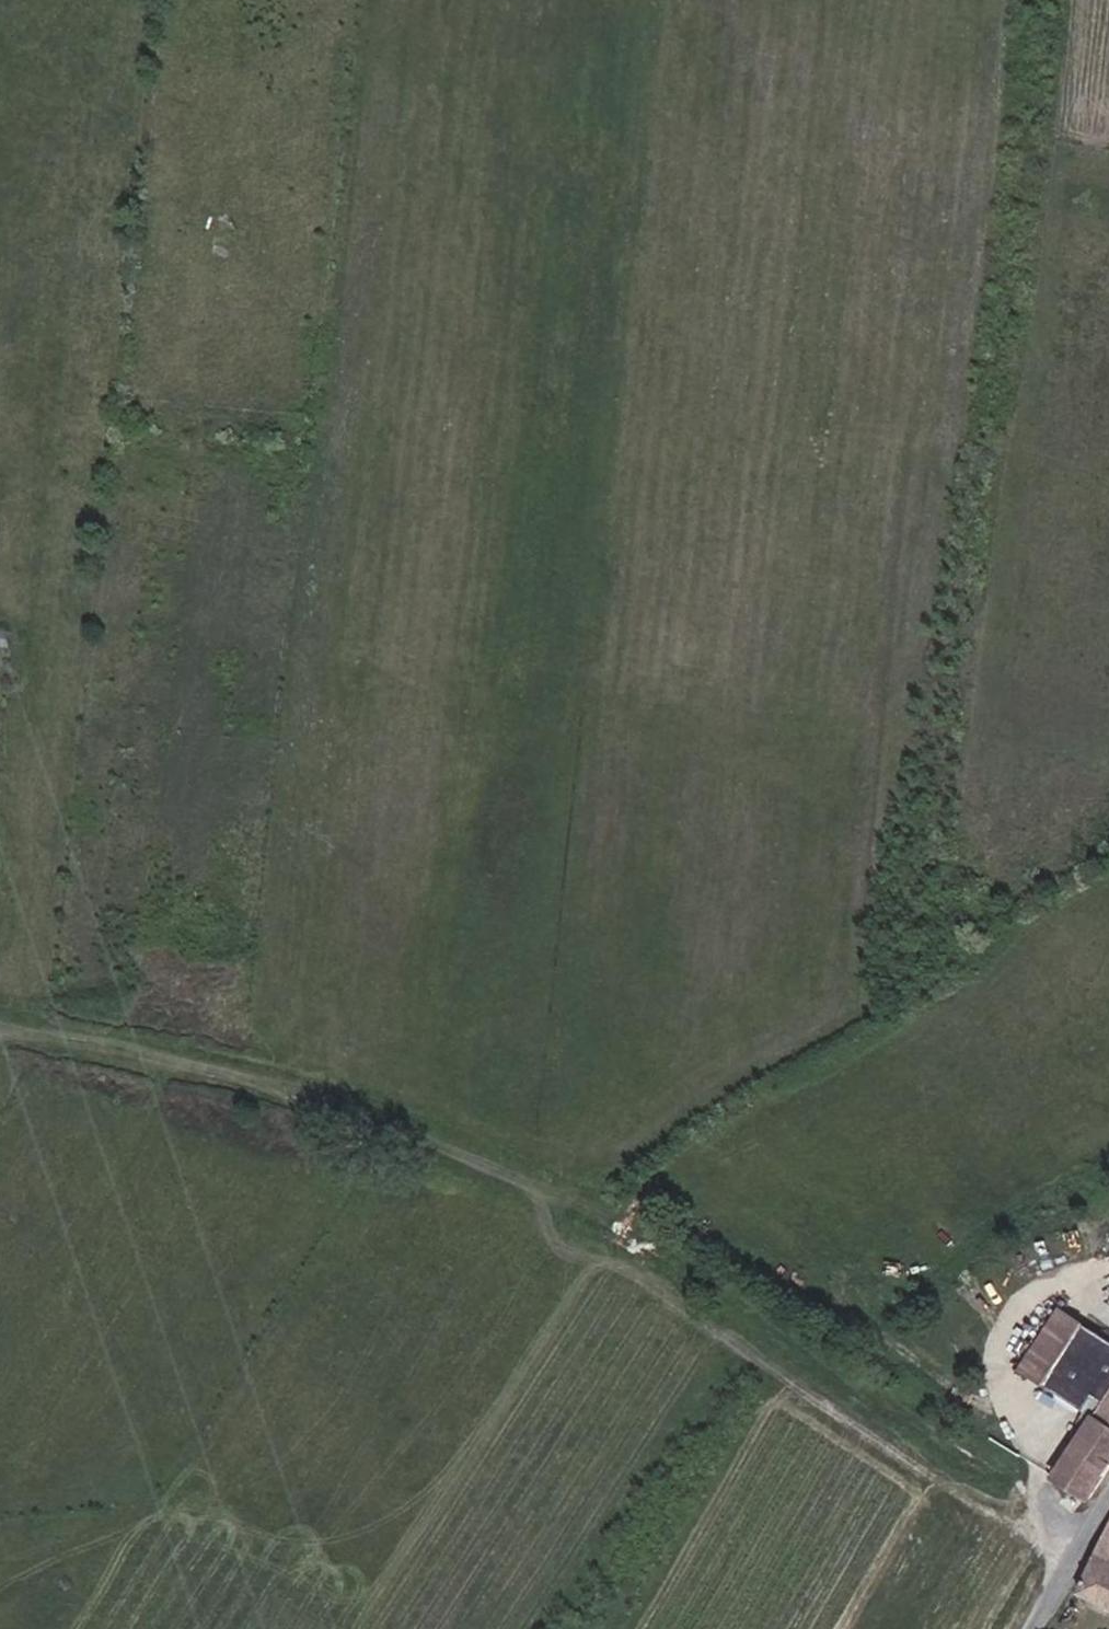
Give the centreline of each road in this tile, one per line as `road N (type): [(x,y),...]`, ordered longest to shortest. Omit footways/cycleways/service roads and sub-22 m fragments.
road 1 (track): [(1097,1530),(605,1252),(292,1143),(0,1078)]
road 2 (unclassified): [(1108,1512),(1042,1628)]

